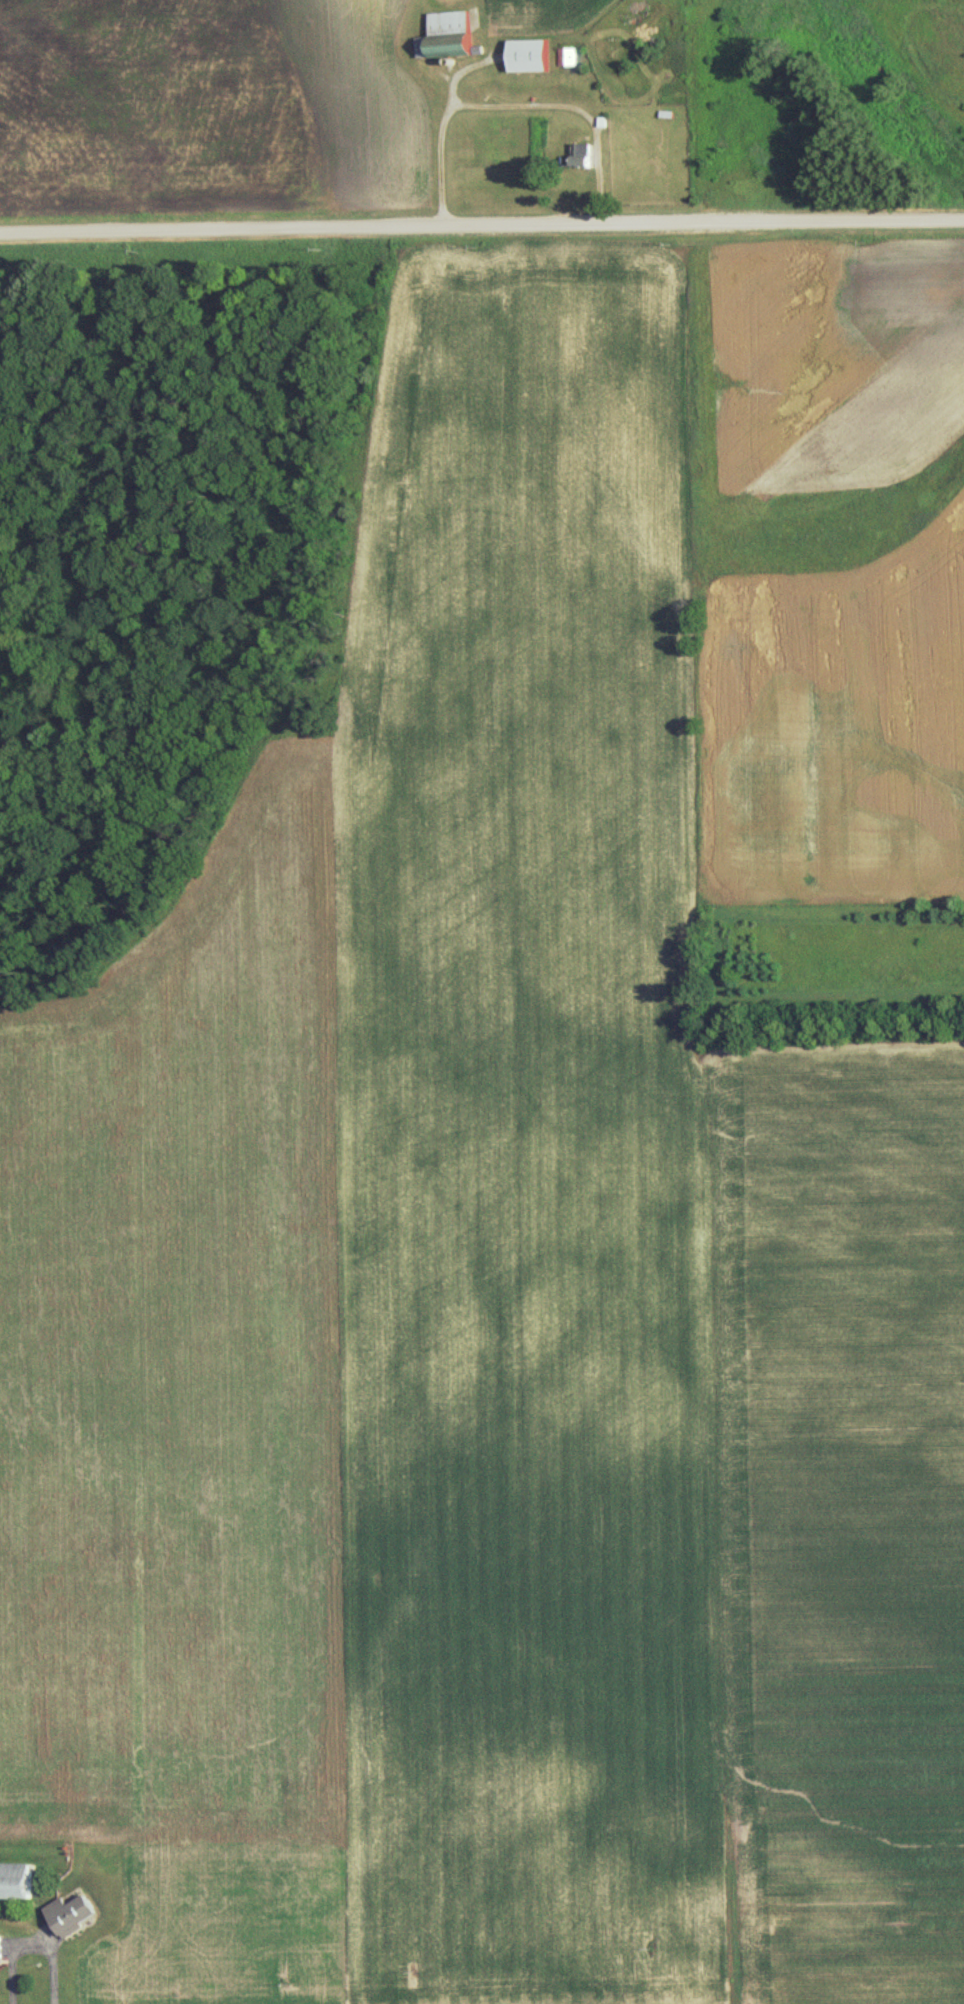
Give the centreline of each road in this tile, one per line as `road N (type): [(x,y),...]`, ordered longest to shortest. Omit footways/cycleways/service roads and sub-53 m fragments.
road 1 (residential): [(0,234),(963,219)]

